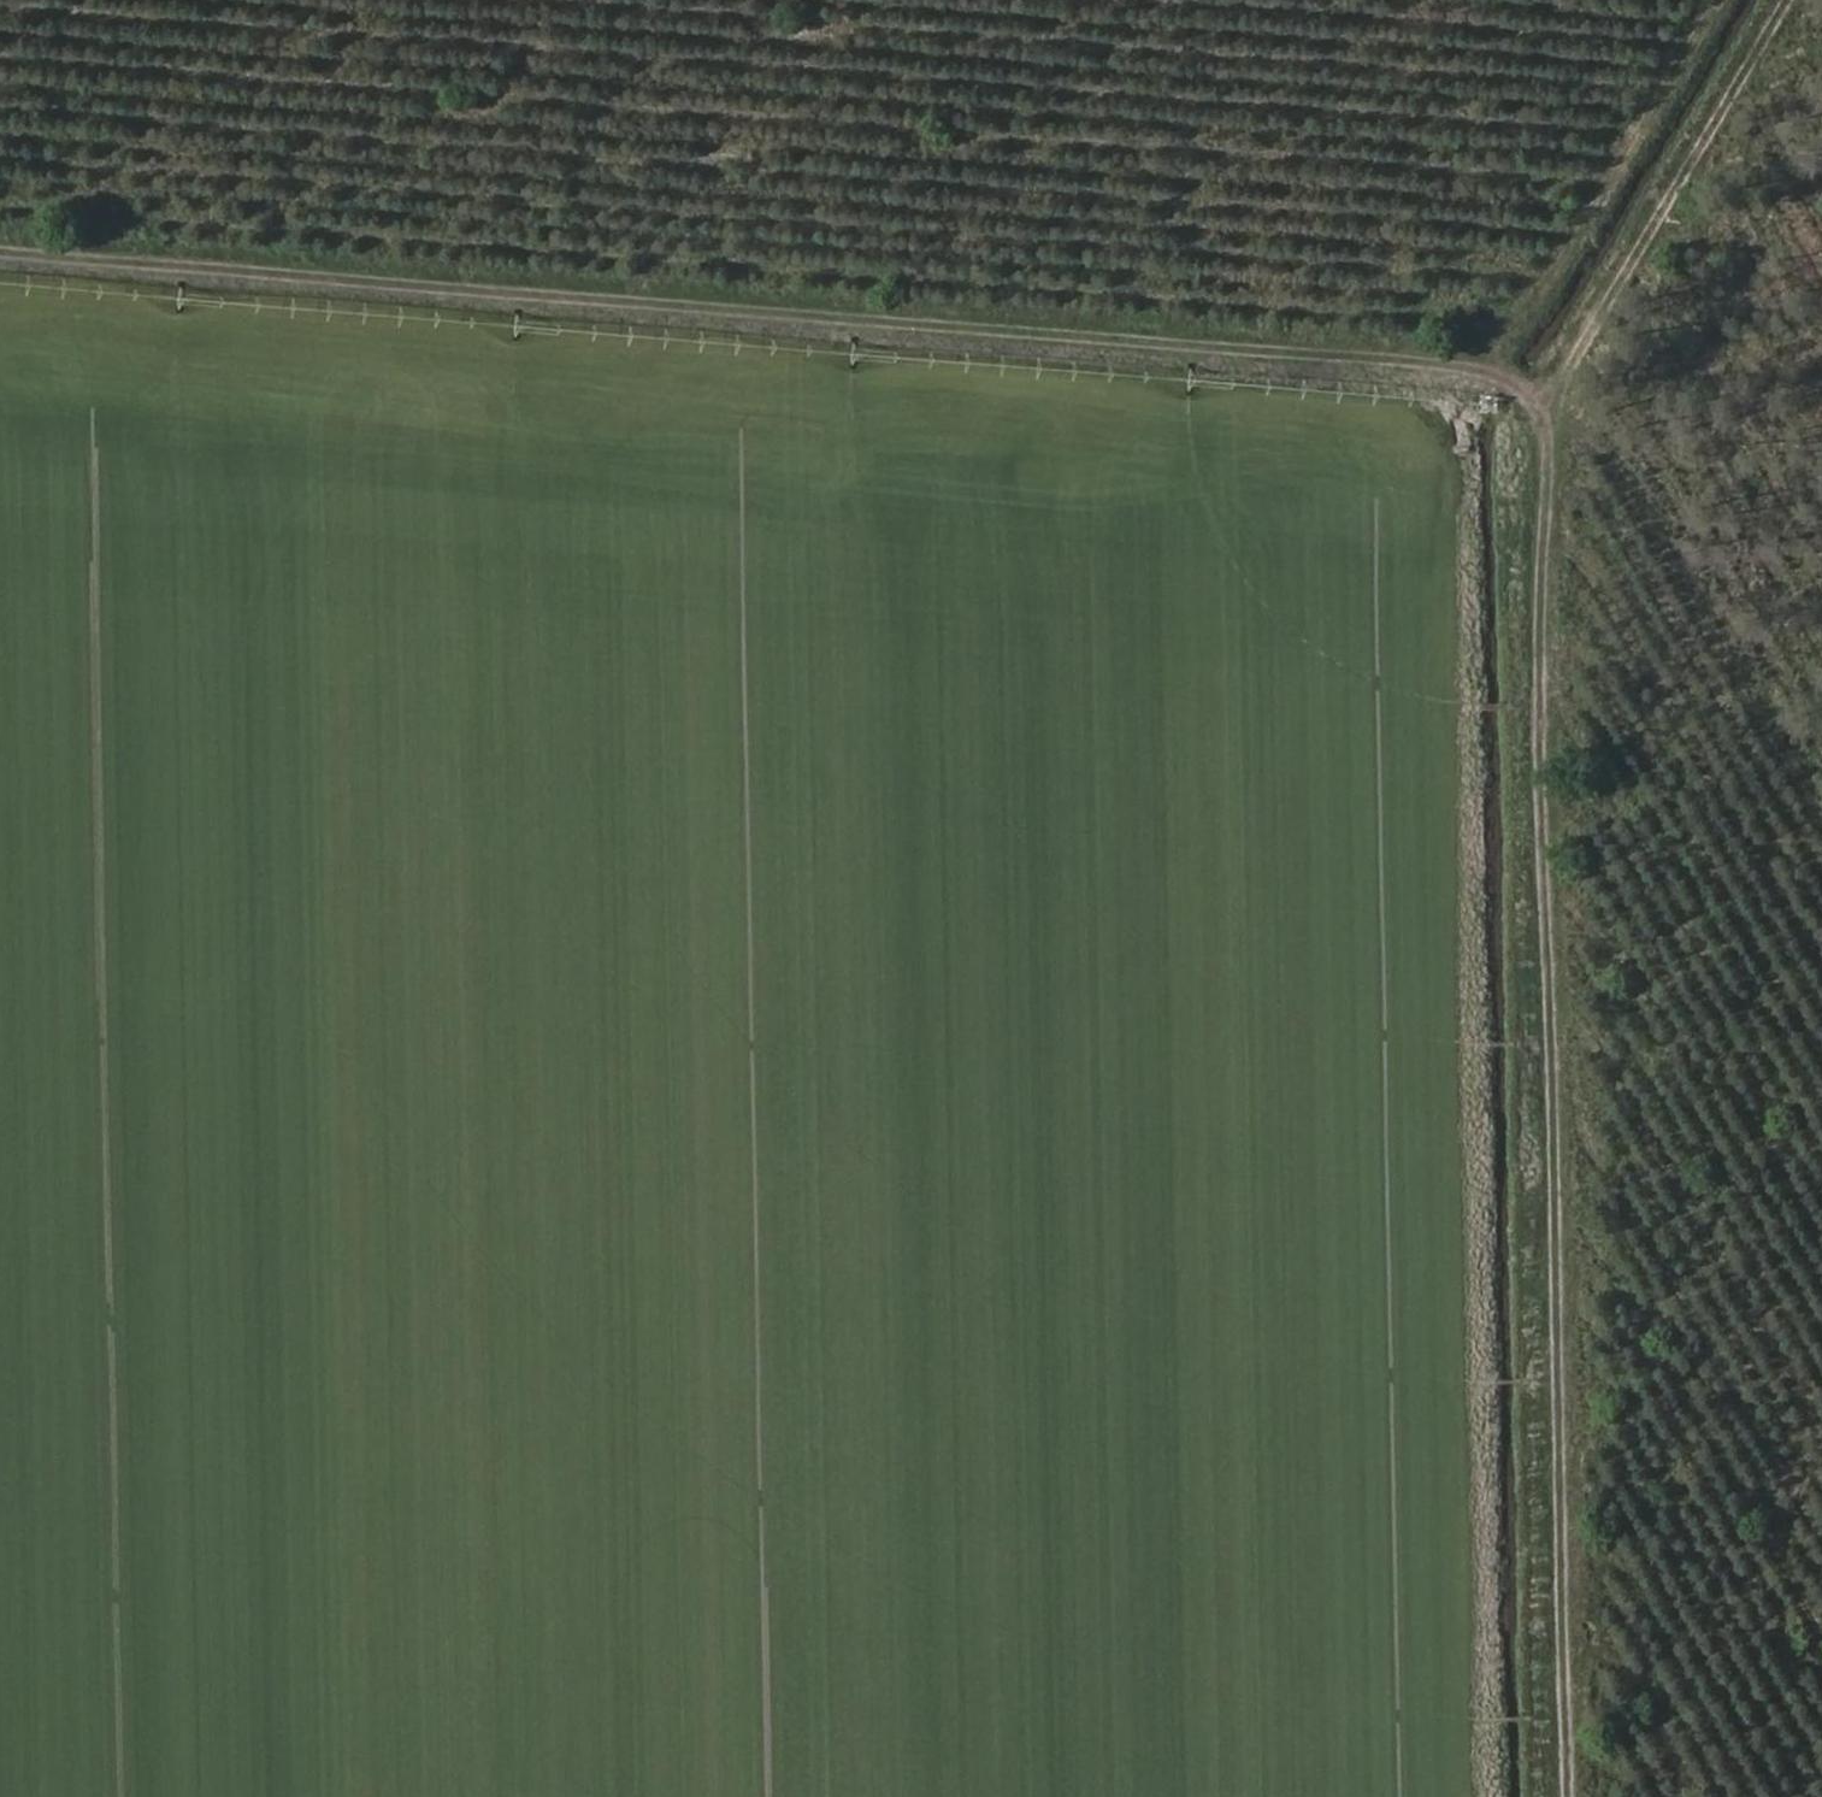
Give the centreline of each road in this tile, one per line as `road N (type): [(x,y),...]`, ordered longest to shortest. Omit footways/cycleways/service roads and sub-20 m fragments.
road 1 (track): [(1574,1796),(1562,368),(1590,347)]
road 2 (track): [(1787,0),(1590,347)]

